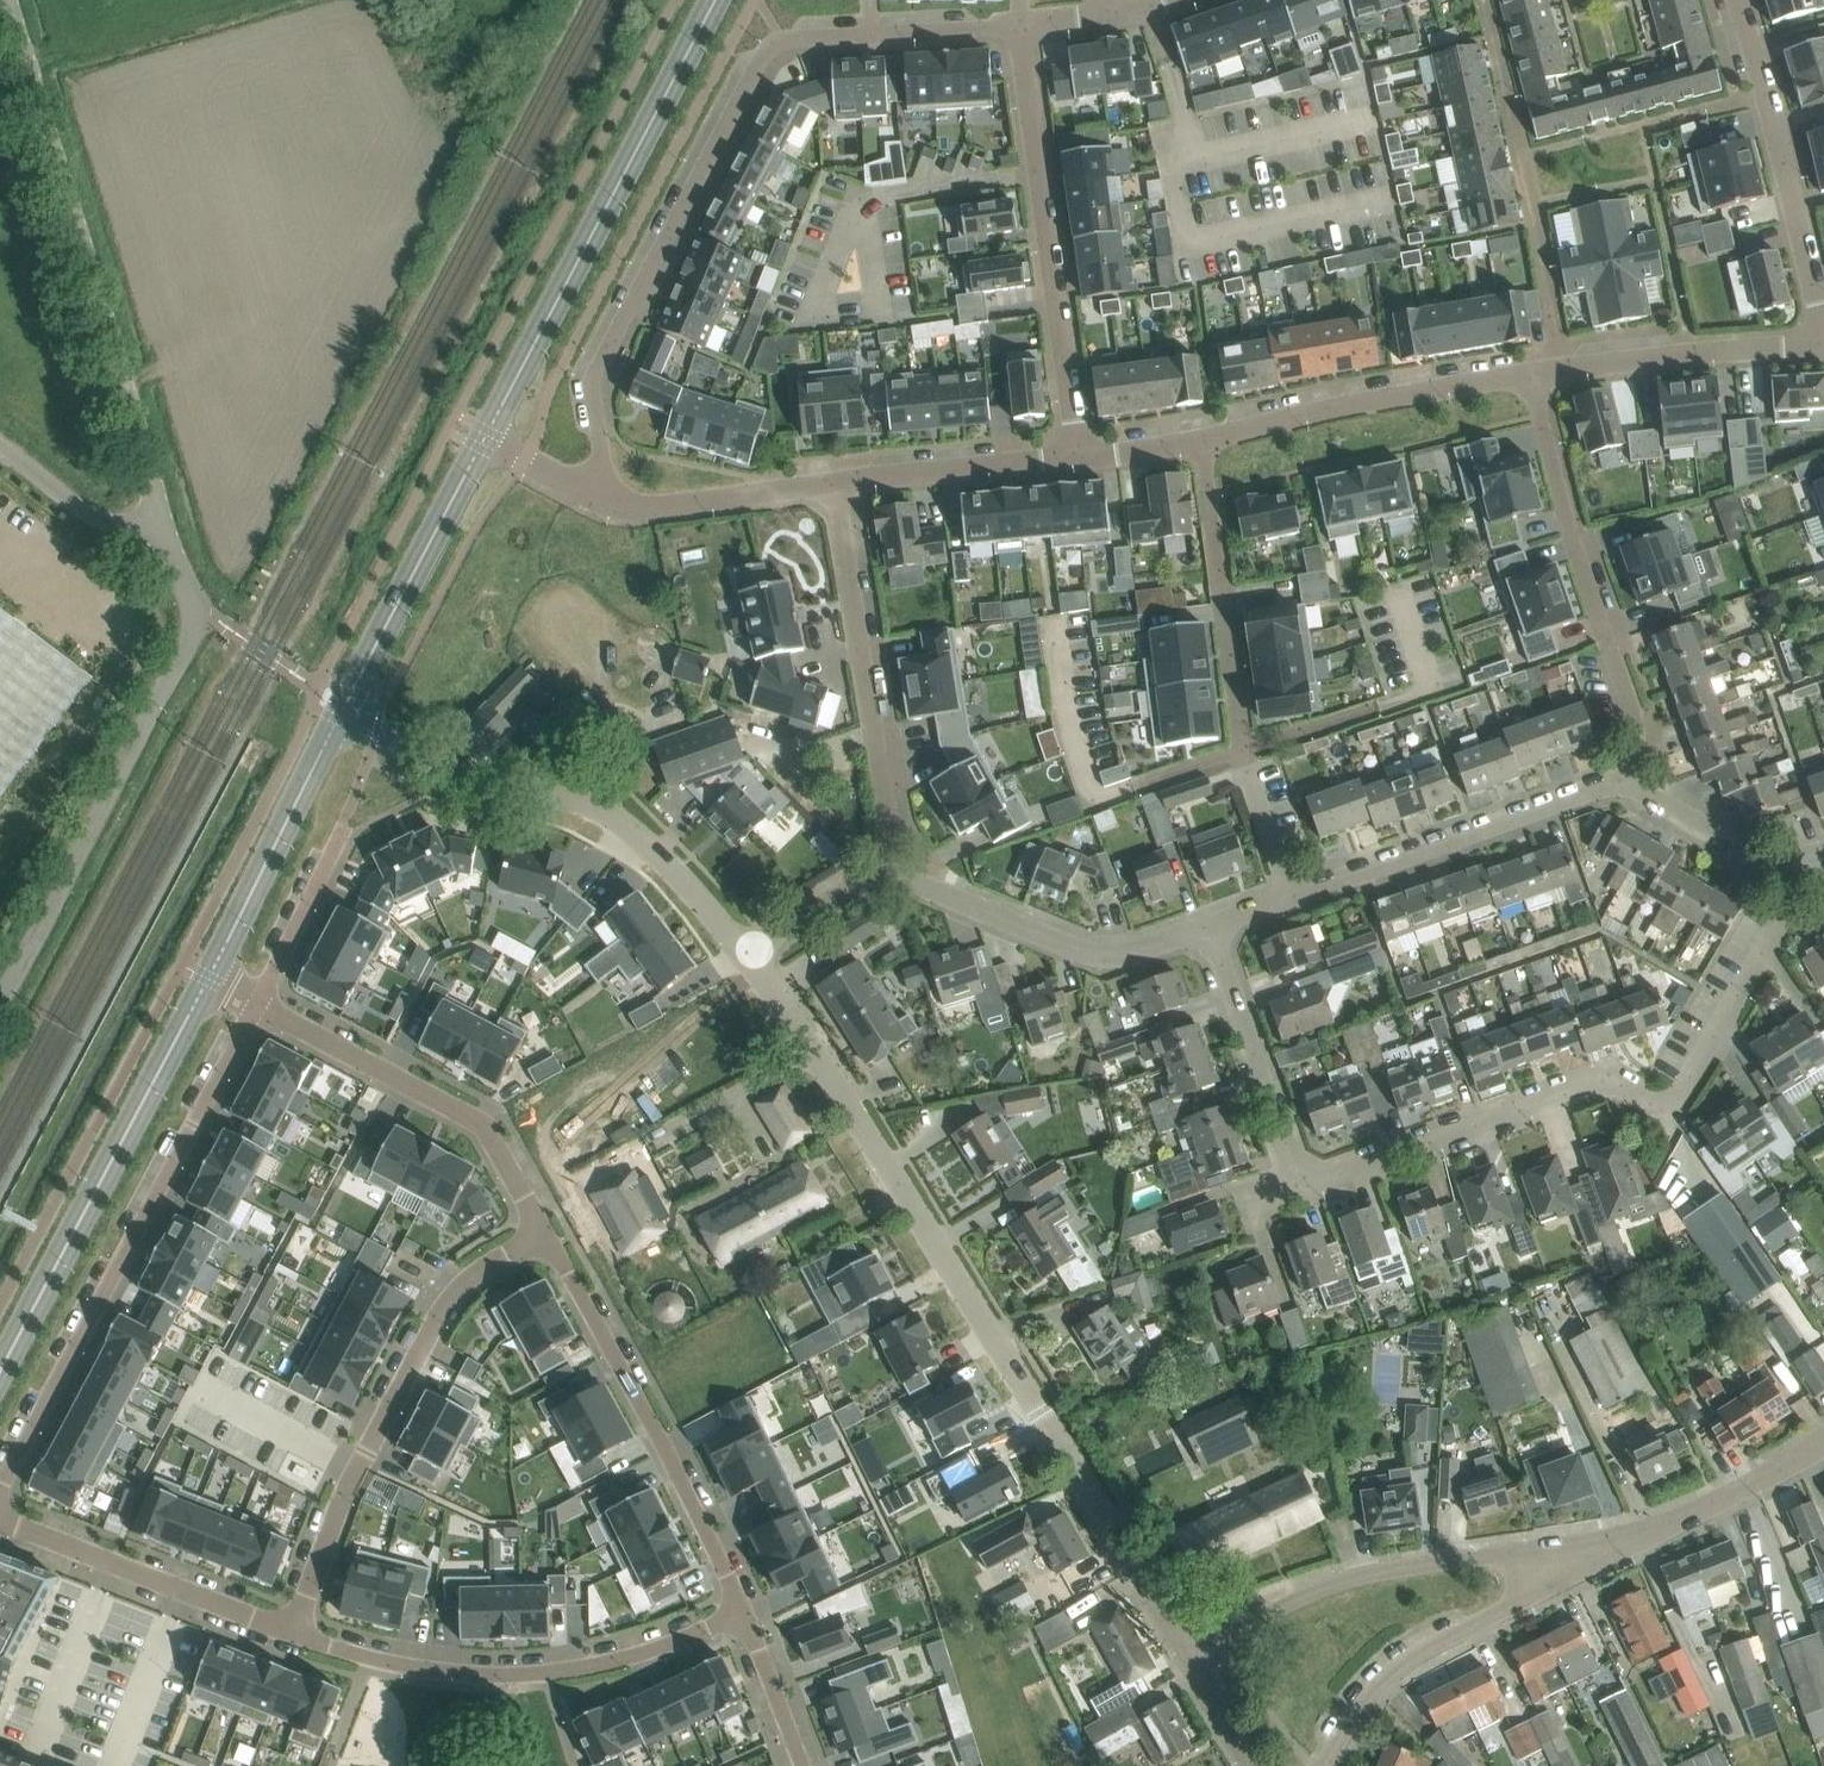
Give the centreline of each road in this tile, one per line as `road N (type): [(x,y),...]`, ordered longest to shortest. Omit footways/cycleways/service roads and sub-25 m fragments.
road 1 (tertiary): [(1175,1640),(1090,1484),(748,953)]
road 2 (residential): [(1020,23),(790,38),(763,57),(596,372),(604,463),(591,491)]
road 3 (residential): [(1307,1178),(1333,1177),(1592,1082),(1667,1101),(1780,922),(1788,863)]
road 4 (unclassified): [(165,530),(7,0)]
road 5 (residential): [(0,1489),(258,1006)]
road 6 (tertiary): [(483,438),(711,0)]
road 7 (residential): [(291,1633),(339,1505),(445,1306),(545,1229)]
road 8 (tertiary): [(748,953),(607,811),(452,779),(344,707)]
road 9 (residential): [(1202,438),(1242,751),(1292,896)]
road 10 (residential): [(742,1611),(665,1646),(547,1674),(445,1672),(291,1633)]
road 11 (tertiary): [(0,1373),(207,978)]
road 12 (residential): [(1020,23),(1079,457)]
road 13 (residential): [(0,998),(197,613)]
road 14 (residential): [(545,1229),(671,1457),(742,1611)]
road 15 (residential): [(1630,785),(1637,724),(1573,537),(1533,374)]
road 16 (residential): [(1570,1573),(1538,1559),(1486,1556),(1376,1573),(1175,1640)]
road 17 (residential): [(885,868),(892,840),(835,483)]
road 18 (residential): [(545,1229),(473,1118),(258,1006)]
road 19 (residential): [(1292,896),(1600,786),(1630,785)]
road 20 (residential): [(885,868),(1088,954),(1130,954),(1210,925)]
road 21 (residential): [(1823,331),(1738,0)]
road 22 (residential): [(1533,374),(1202,438)]
road 23 (residential): [(1319,1765),(1391,1675),(1570,1573)]
road 24 (residential): [(0,1519),(291,1633)]
road 25 (tertiary): [(207,978),(344,707)]
road 26 (tertiary): [(344,707),(483,438)]
road 27 (residential): [(1823,345),(1533,374)]
road 28 (residential): [(1570,1573),(1724,1498),(1823,1438)]
road 29 (residential): [(1210,925),(1293,1162),(1307,1178)]
road 30 (residential): [(835,483),(648,506),(591,491)]
road 31 (residential): [(1079,457),(835,483)]
road 32 (residential): [(258,1006),(344,825)]
road 33 (residential): [(165,530),(124,526),(81,508),(0,446)]
road 34 (residential): [(1630,785),(1759,859),(1788,863)]
road 35 (residential): [(802,1765),(742,1611)]
road 36 (residential): [(748,953),(885,868)]
road 37 (tertiary): [(1252,1765),(1175,1640)]
road 38 (residential): [(1202,438),(1079,457)]
road 39 (residential): [(591,491),(483,438)]

